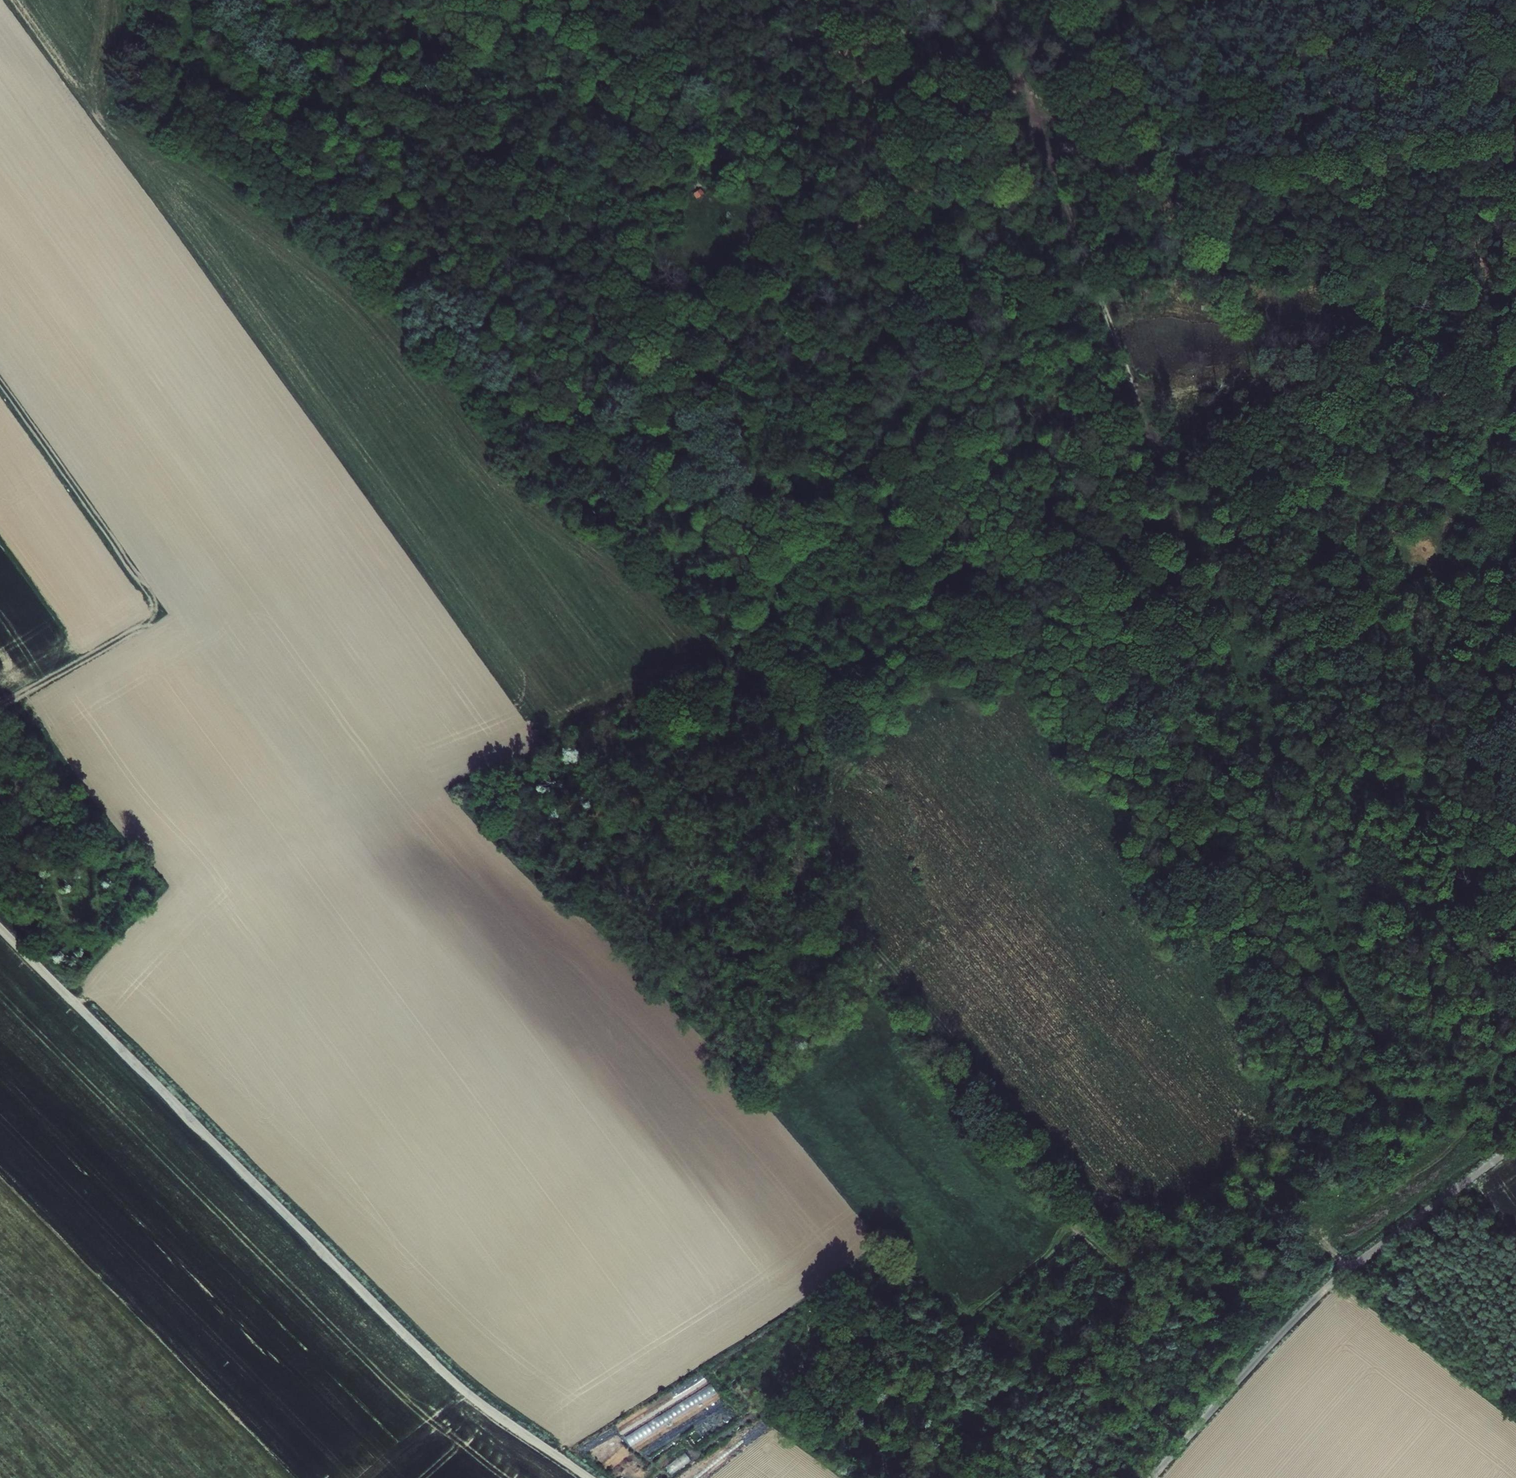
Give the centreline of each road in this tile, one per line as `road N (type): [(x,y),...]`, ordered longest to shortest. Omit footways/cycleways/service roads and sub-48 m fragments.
road 1 (track): [(590,1477),(447,1375),(0,926)]
road 2 (track): [(1515,1144),(1330,1285),(1151,1477)]
road 3 (track): [(0,701),(153,620),(157,609),(0,388)]

